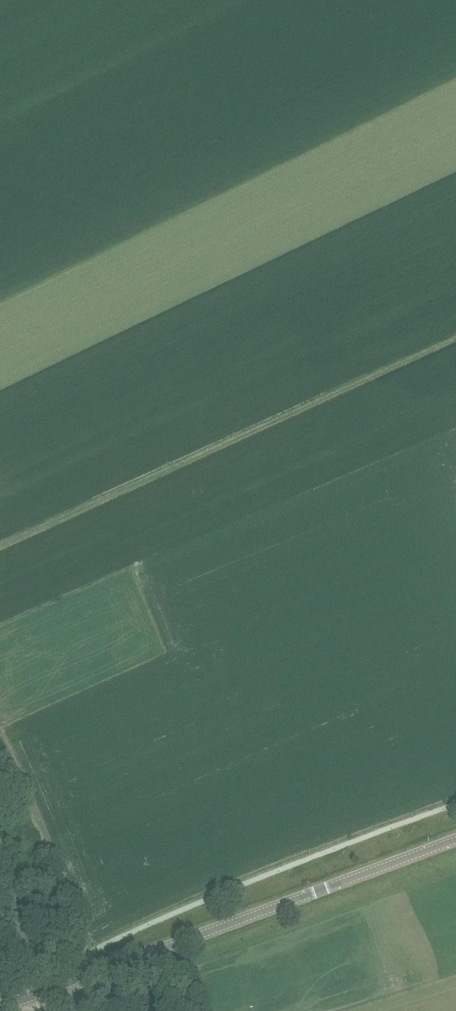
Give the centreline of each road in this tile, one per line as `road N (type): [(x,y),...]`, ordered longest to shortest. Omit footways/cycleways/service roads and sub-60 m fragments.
road 1 (tertiary): [(42,993),(455,839)]
road 2 (track): [(86,952),(43,829),(0,740)]
road 3 (unclassified): [(42,993),(0,872)]

